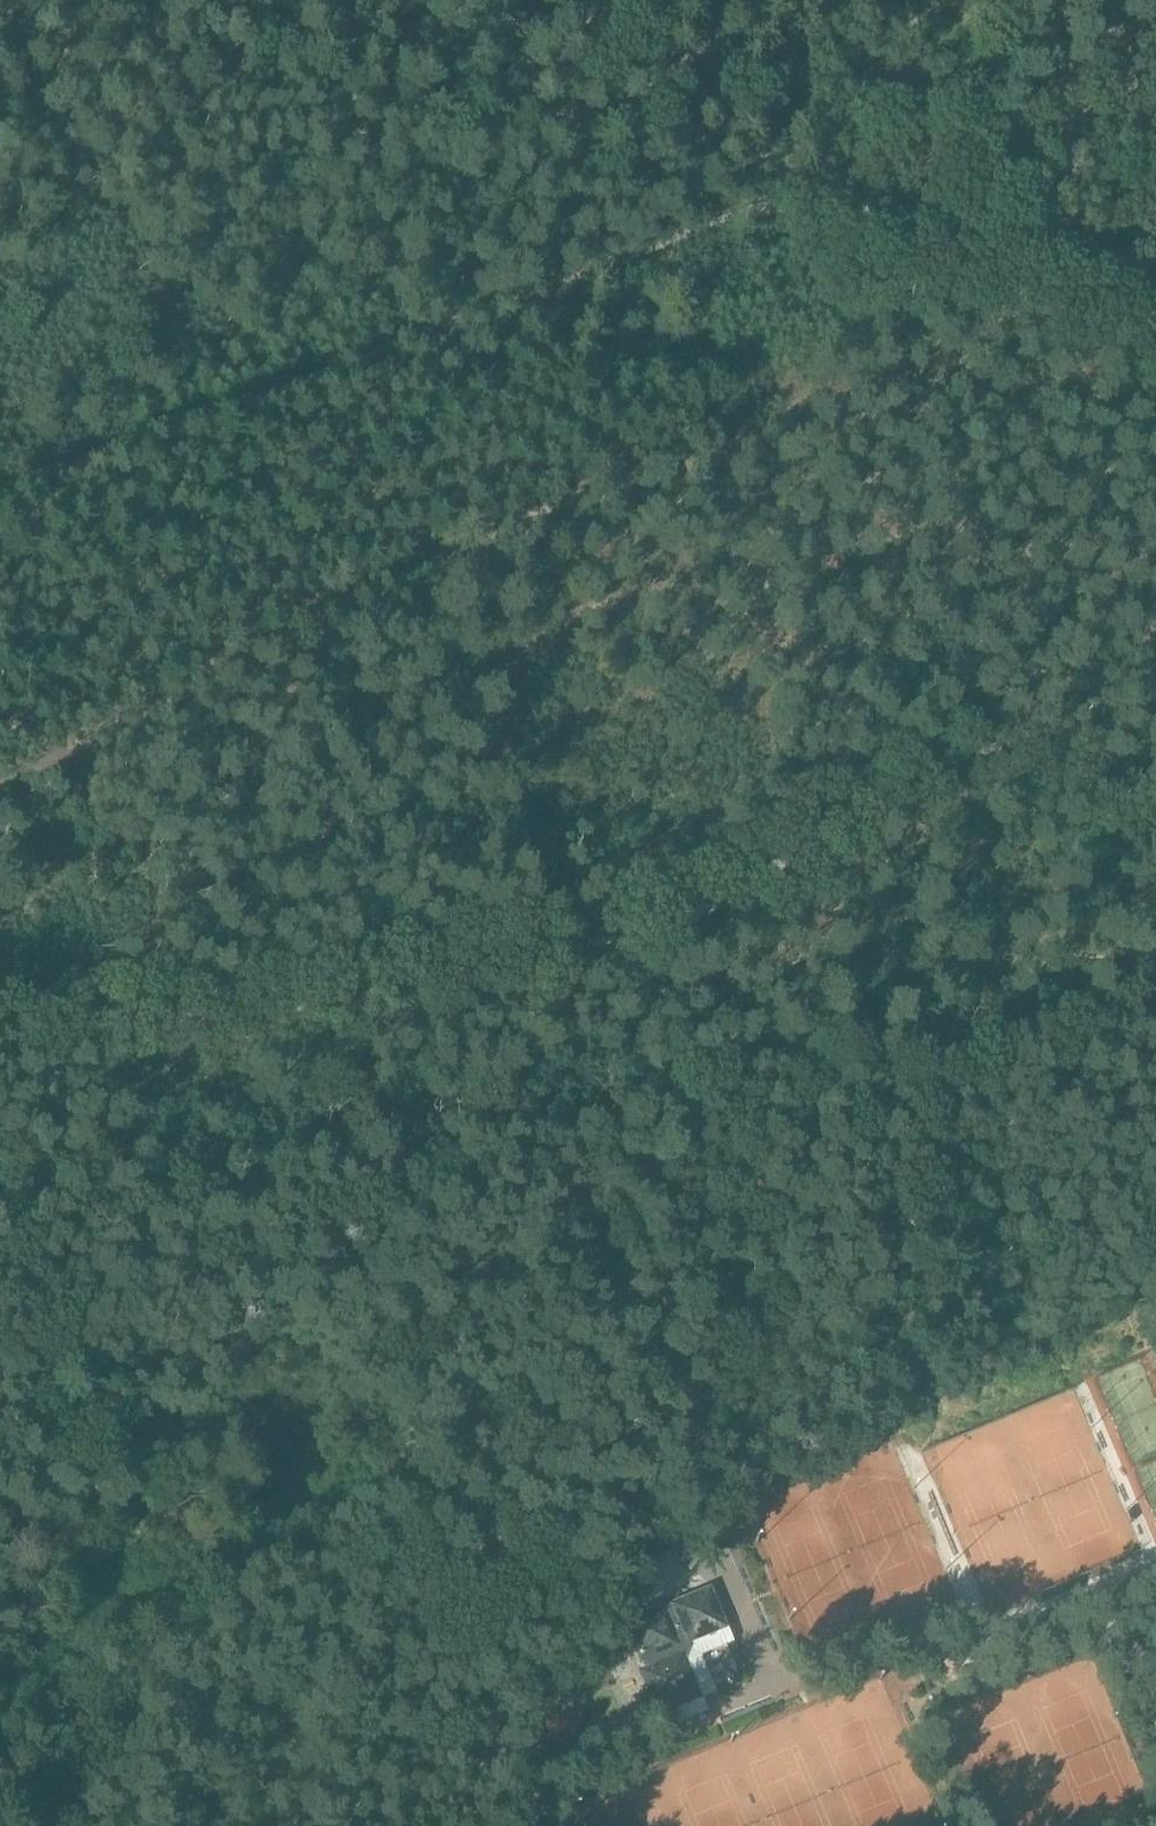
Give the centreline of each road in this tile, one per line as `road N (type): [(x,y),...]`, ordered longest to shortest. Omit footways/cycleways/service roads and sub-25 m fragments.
road 1 (track): [(1155,834),(1084,805),(934,815),(651,919),(227,1019),(0,1017)]
road 2 (track): [(1155,316),(1135,299),(869,256),(824,233),(791,200)]
road 3 (track): [(997,281),(957,61)]

